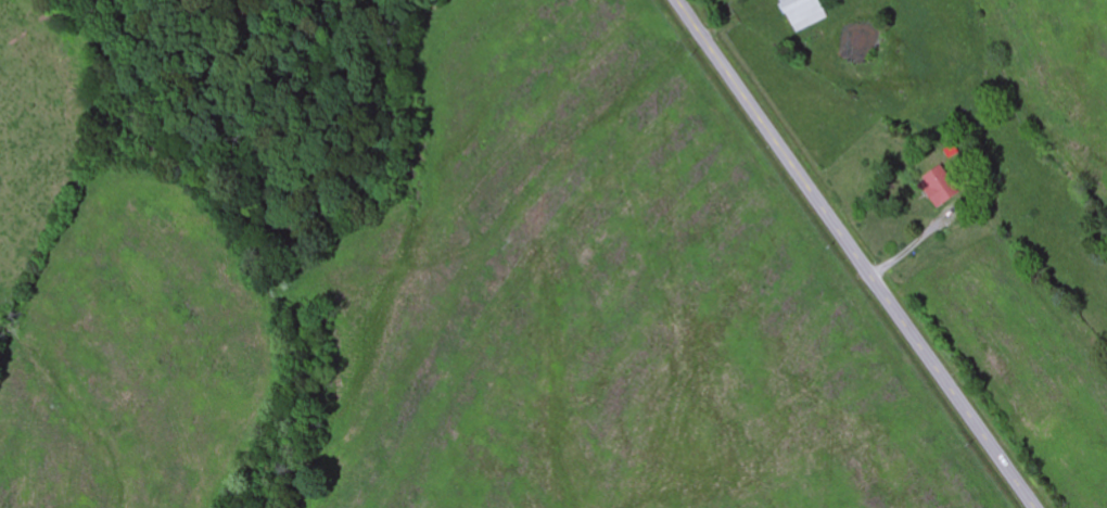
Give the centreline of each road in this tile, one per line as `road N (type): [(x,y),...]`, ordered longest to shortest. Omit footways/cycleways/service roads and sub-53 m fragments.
road 1 (secondary): [(1036,507),(677,0)]

